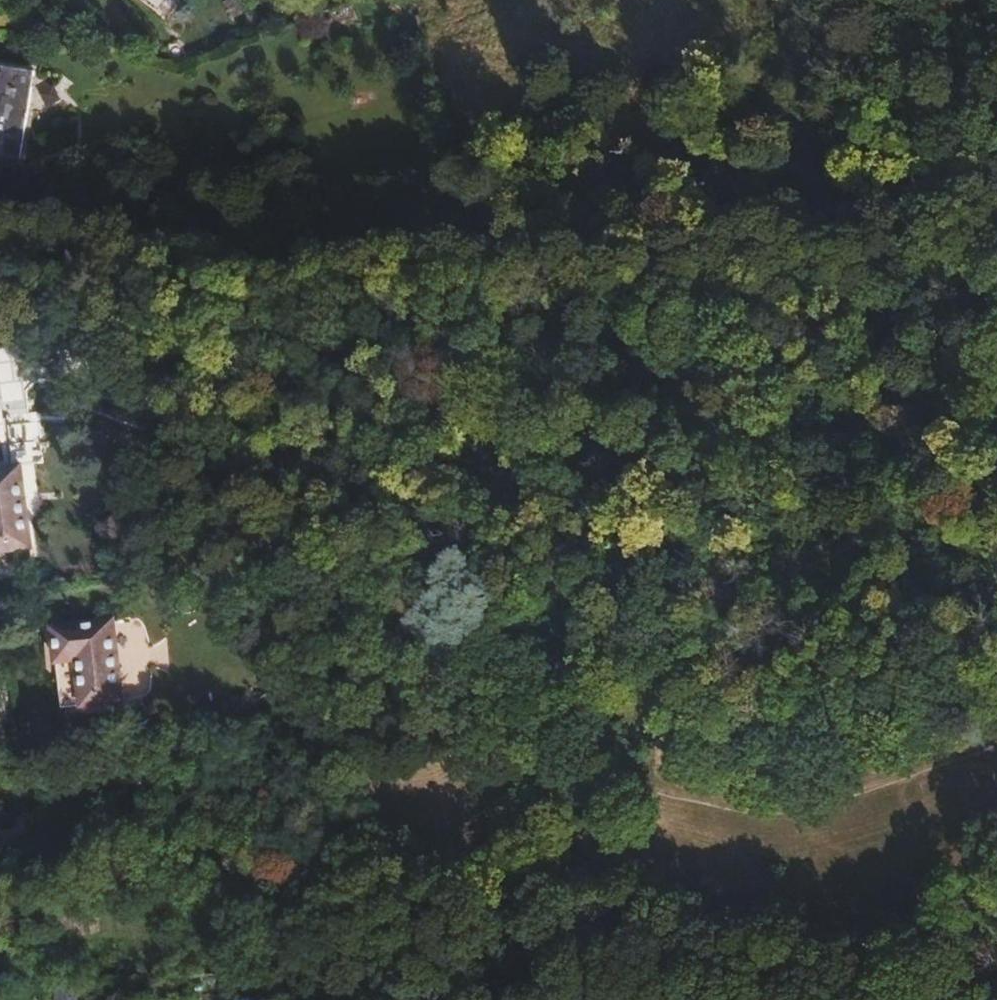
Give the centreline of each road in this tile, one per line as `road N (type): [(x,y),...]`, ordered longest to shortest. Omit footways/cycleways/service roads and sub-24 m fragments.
road 1 (track): [(0,223),(117,259),(279,284),(725,258),(996,221)]
road 2 (track): [(996,299),(761,351),(531,360),(495,381),(498,397),(676,412)]
road 3 (track): [(676,412),(811,459),(996,503)]

